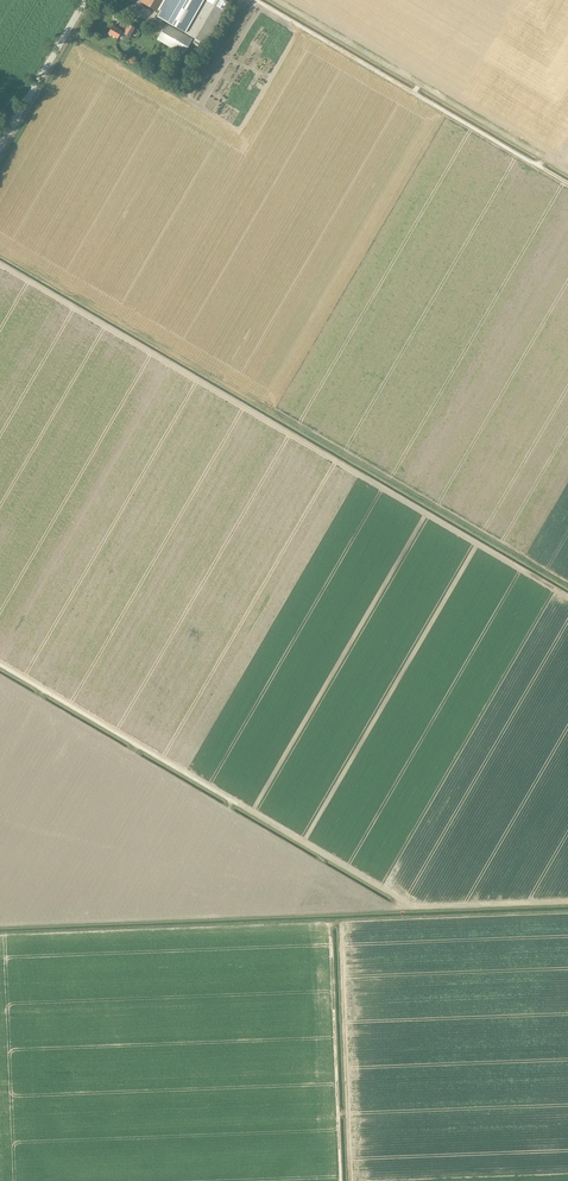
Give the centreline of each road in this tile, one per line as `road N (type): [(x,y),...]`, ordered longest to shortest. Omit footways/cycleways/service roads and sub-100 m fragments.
road 1 (unclassified): [(0,146),(85,0)]

